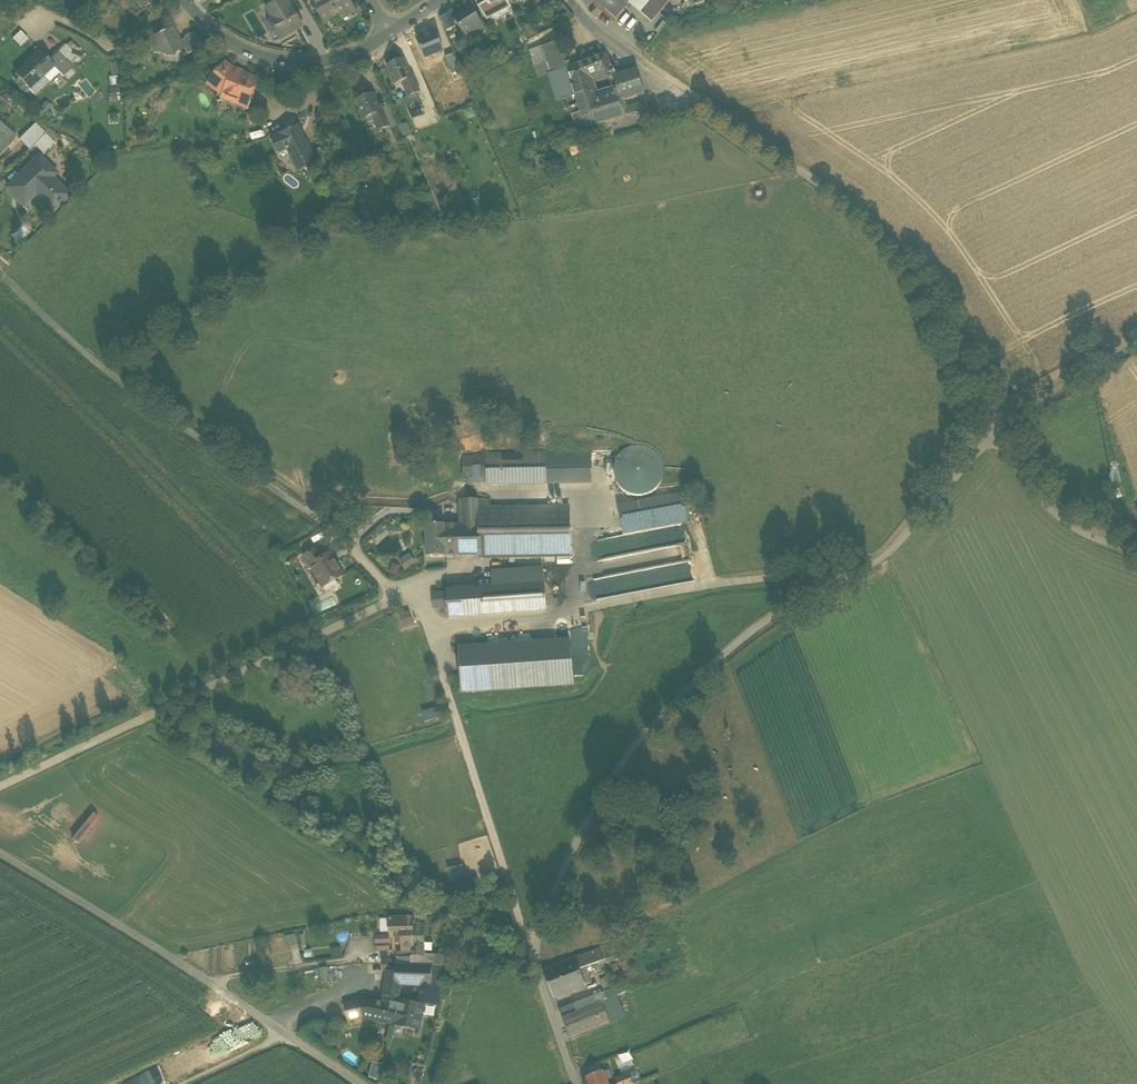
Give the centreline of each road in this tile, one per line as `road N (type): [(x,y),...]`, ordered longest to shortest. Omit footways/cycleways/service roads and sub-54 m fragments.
road 1 (unclassified): [(996,425),(893,546),(724,653),(637,745),(572,849),(533,958),(577,1083)]
road 2 (unclassified): [(570,0),(860,216),(898,253),(996,425)]
road 3 (track): [(400,599),(318,519),(106,372),(4,279)]
road 4 (track): [(427,632),(863,566)]
road 5 (unclassified): [(0,855),(154,944),(360,1083)]
road 6 (track): [(533,958),(427,632),(400,599)]
road 7 (residential): [(392,34),(353,58),(290,67),(233,50),(184,0)]
road 8 (unclassified): [(996,425),(1032,489),(1062,518),(1136,550)]
road 9 (unclassified): [(996,425),(1136,343)]

